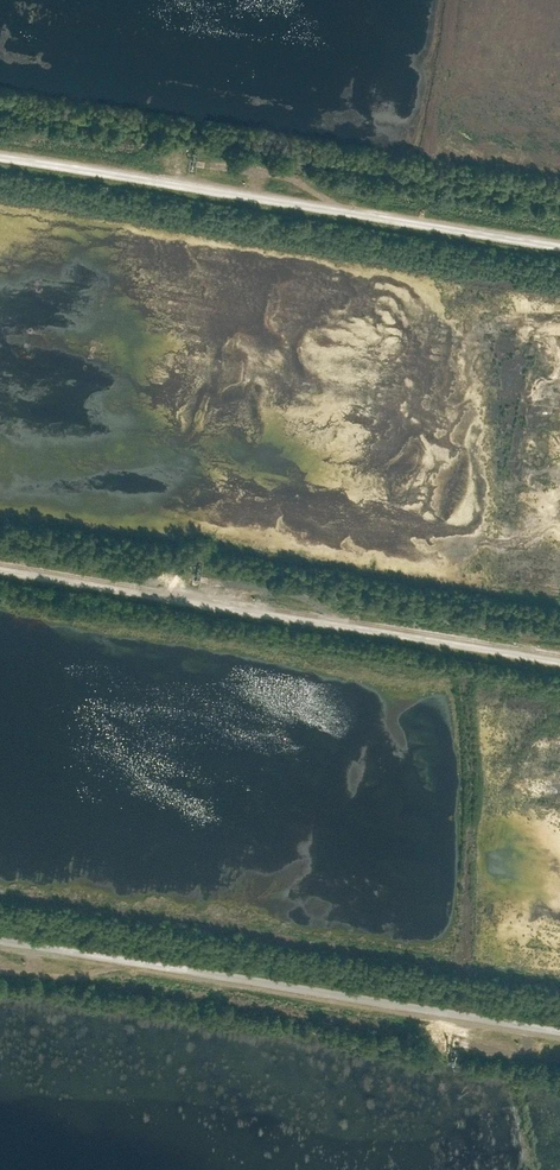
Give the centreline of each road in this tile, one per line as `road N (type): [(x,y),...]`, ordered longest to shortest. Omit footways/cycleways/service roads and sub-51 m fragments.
road 1 (track): [(0,561),(559,652)]
road 2 (track): [(559,1023),(0,932)]
road 3 (track): [(0,149),(559,239)]

